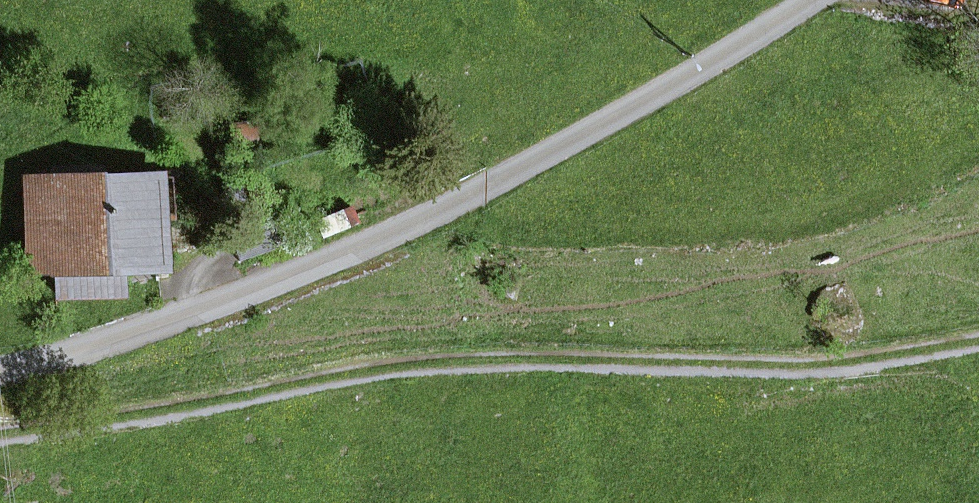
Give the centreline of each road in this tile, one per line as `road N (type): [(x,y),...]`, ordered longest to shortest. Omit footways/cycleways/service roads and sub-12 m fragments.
road 1 (track): [(978,341),(787,364),(480,357),(0,428)]
road 2 (residential): [(805,0),(520,170),(314,266),(0,366)]

